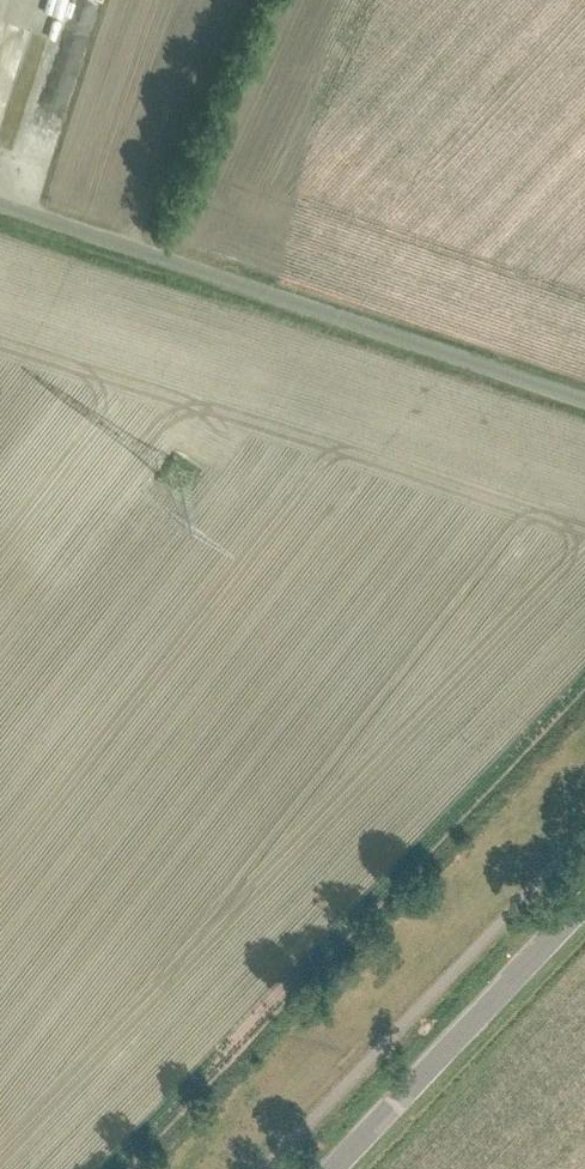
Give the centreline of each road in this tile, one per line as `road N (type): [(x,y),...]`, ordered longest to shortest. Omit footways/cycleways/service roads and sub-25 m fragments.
road 1 (unclassified): [(0,206),(584,402)]
road 2 (secondary): [(334,1168),(584,905)]

